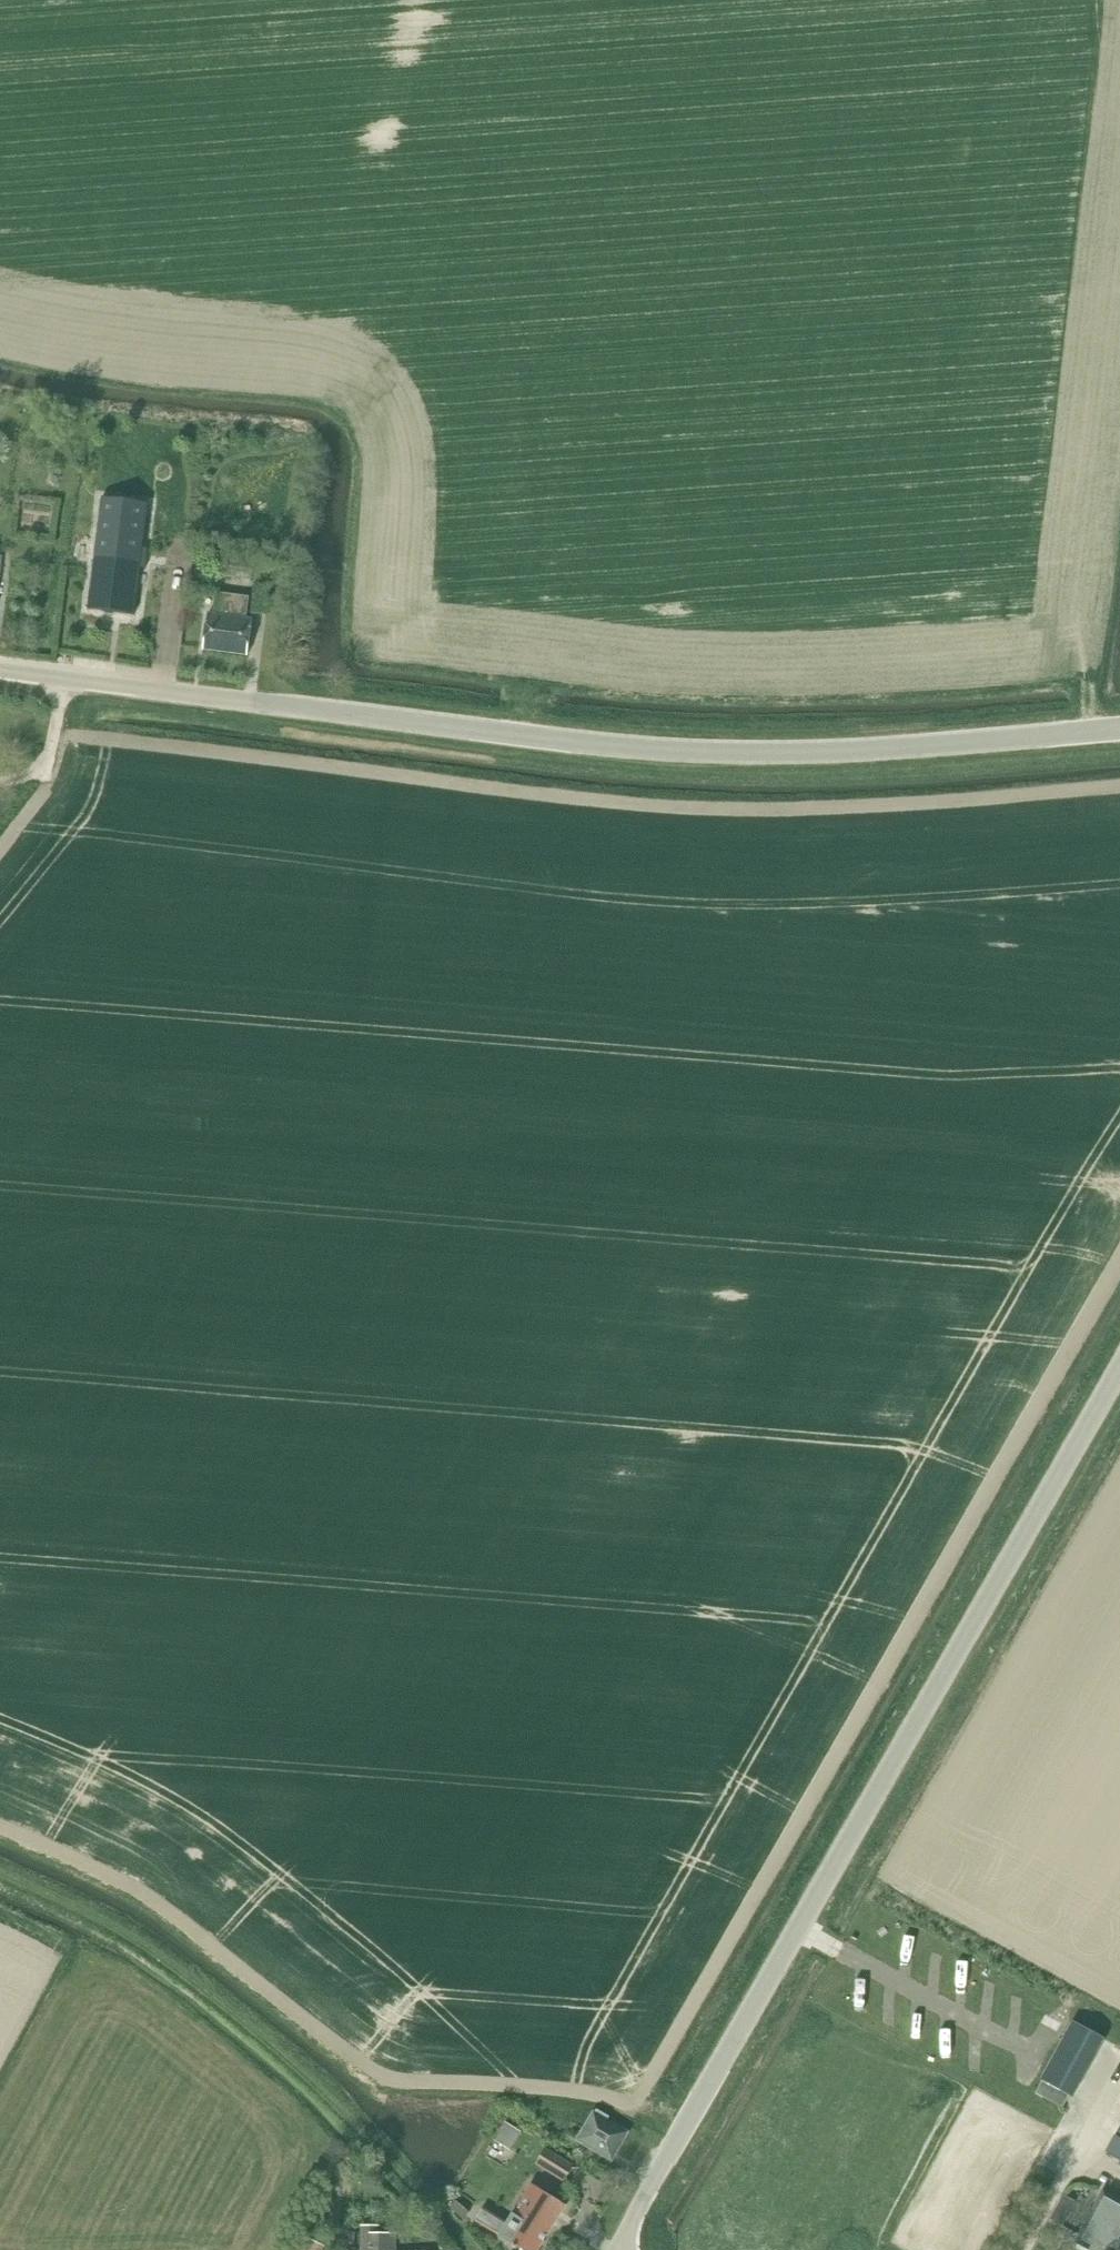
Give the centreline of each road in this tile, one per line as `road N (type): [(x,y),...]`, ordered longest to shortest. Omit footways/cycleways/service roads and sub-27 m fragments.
road 1 (tertiary): [(1119,728),(803,752),(664,749),(0,669)]
road 2 (tertiary): [(622,2249),(644,2198),(1119,1368)]

